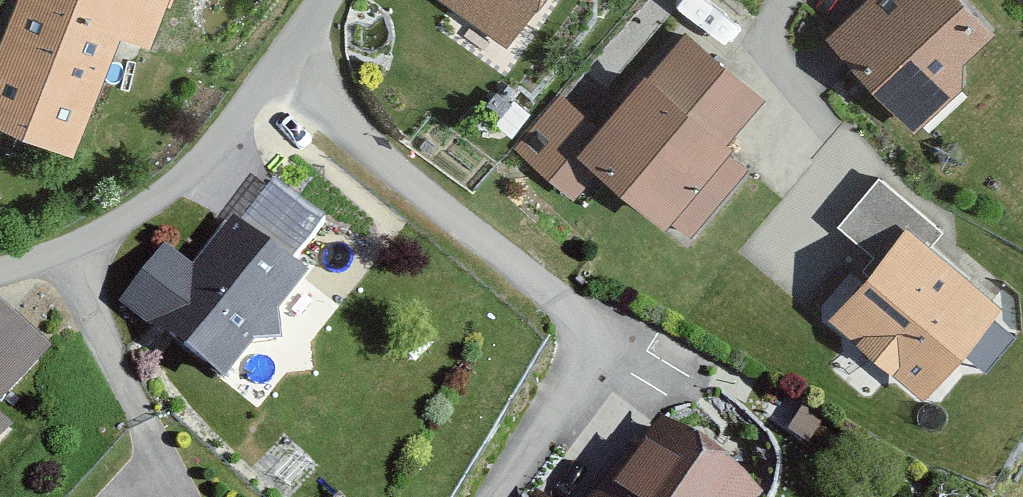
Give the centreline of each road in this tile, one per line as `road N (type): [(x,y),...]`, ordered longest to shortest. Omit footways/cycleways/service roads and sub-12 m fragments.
road 1 (residential): [(501,496),(581,368),(578,310),(334,122),(282,68)]
road 2 (residential): [(0,265),(64,252),(207,163),(282,68)]
road 3 (residential): [(796,0),(776,38),(812,168)]

